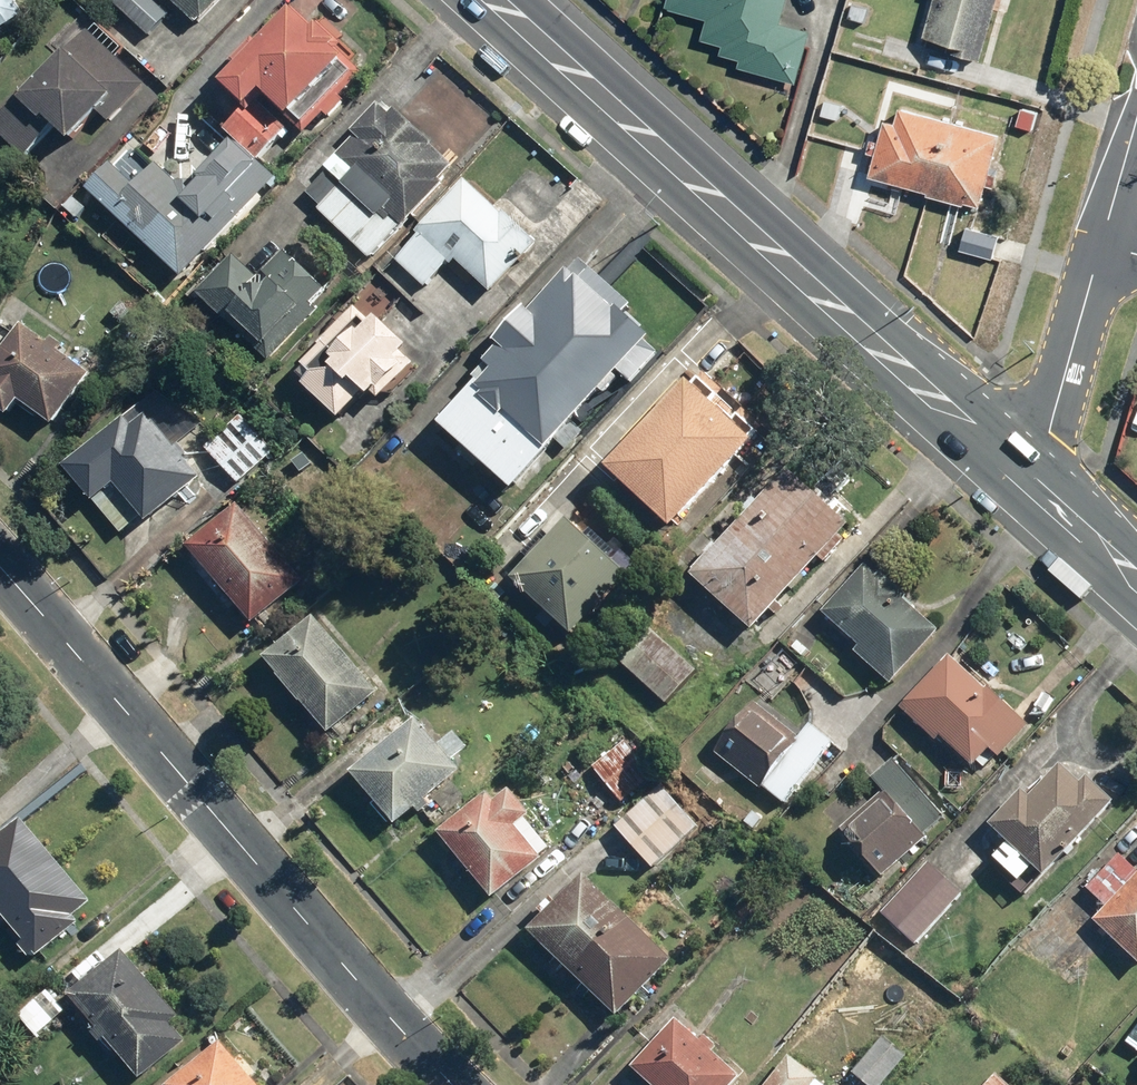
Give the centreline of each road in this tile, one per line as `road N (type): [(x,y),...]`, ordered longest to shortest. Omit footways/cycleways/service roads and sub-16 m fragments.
road 1 (primary): [(1035,484),(500,0)]
road 2 (residential): [(450,1084),(0,568)]
road 3 (residential): [(1035,484),(1103,240)]
road 4 (primary): [(1136,577),(1035,484)]
road 5 (residential): [(1103,240),(1136,119)]

